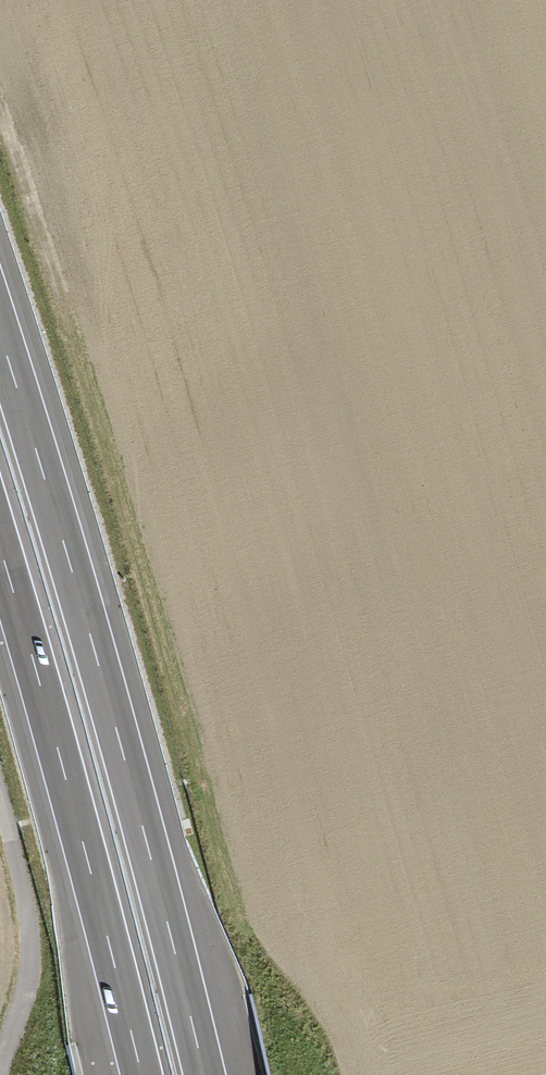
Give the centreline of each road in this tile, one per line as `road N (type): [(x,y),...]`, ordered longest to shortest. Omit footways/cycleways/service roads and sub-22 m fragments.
road 1 (motorway): [(202,1074),(137,806),(0,337)]
road 2 (motorway): [(0,552),(138,1074)]
road 3 (track): [(0,1071),(31,959),(0,808)]
road 4 (track): [(0,116),(59,291)]

